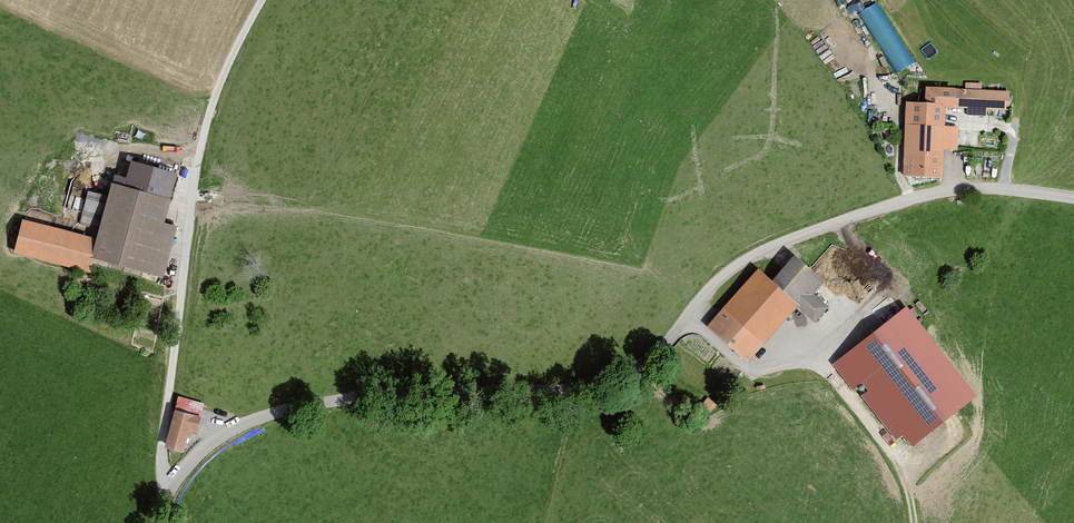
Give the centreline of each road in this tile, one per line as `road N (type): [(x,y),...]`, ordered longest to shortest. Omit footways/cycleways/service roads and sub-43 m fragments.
road 1 (residential): [(158,522),(185,469),(247,420),(345,398),(577,390),(644,359),(727,266),(810,232),(948,191),(1073,200)]
road 2 (track): [(175,489),(161,470),(194,164),(222,80),(263,0)]
road 3 (track): [(917,522),(913,497),(878,432),(807,348),(865,313),(880,293),(876,270),(843,223)]

